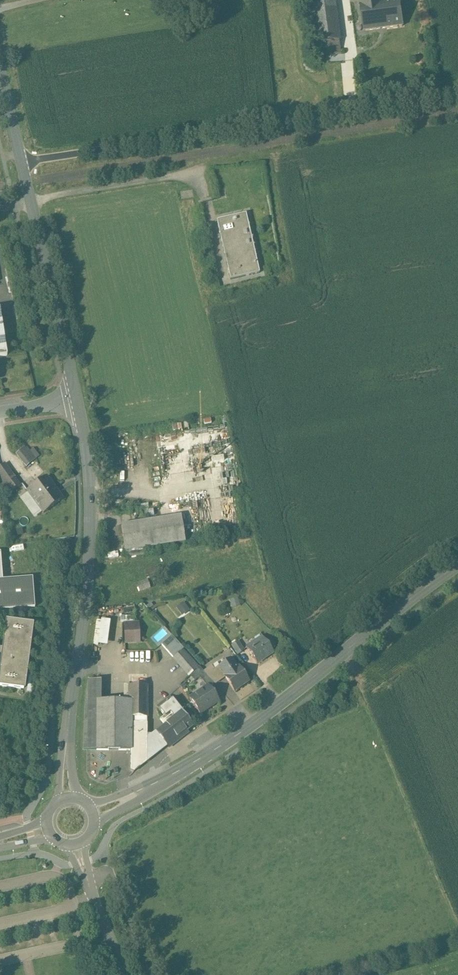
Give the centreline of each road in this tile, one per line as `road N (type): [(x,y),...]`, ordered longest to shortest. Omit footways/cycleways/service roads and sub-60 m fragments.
road 1 (unclassified): [(20,161),(457,96)]
road 2 (tertiary): [(457,565),(206,755),(94,814)]
road 3 (unclassified): [(67,798),(88,566),(78,402)]
road 4 (unclassified): [(78,402),(20,161)]
road 5 (unclassified): [(123,974),(76,846)]

